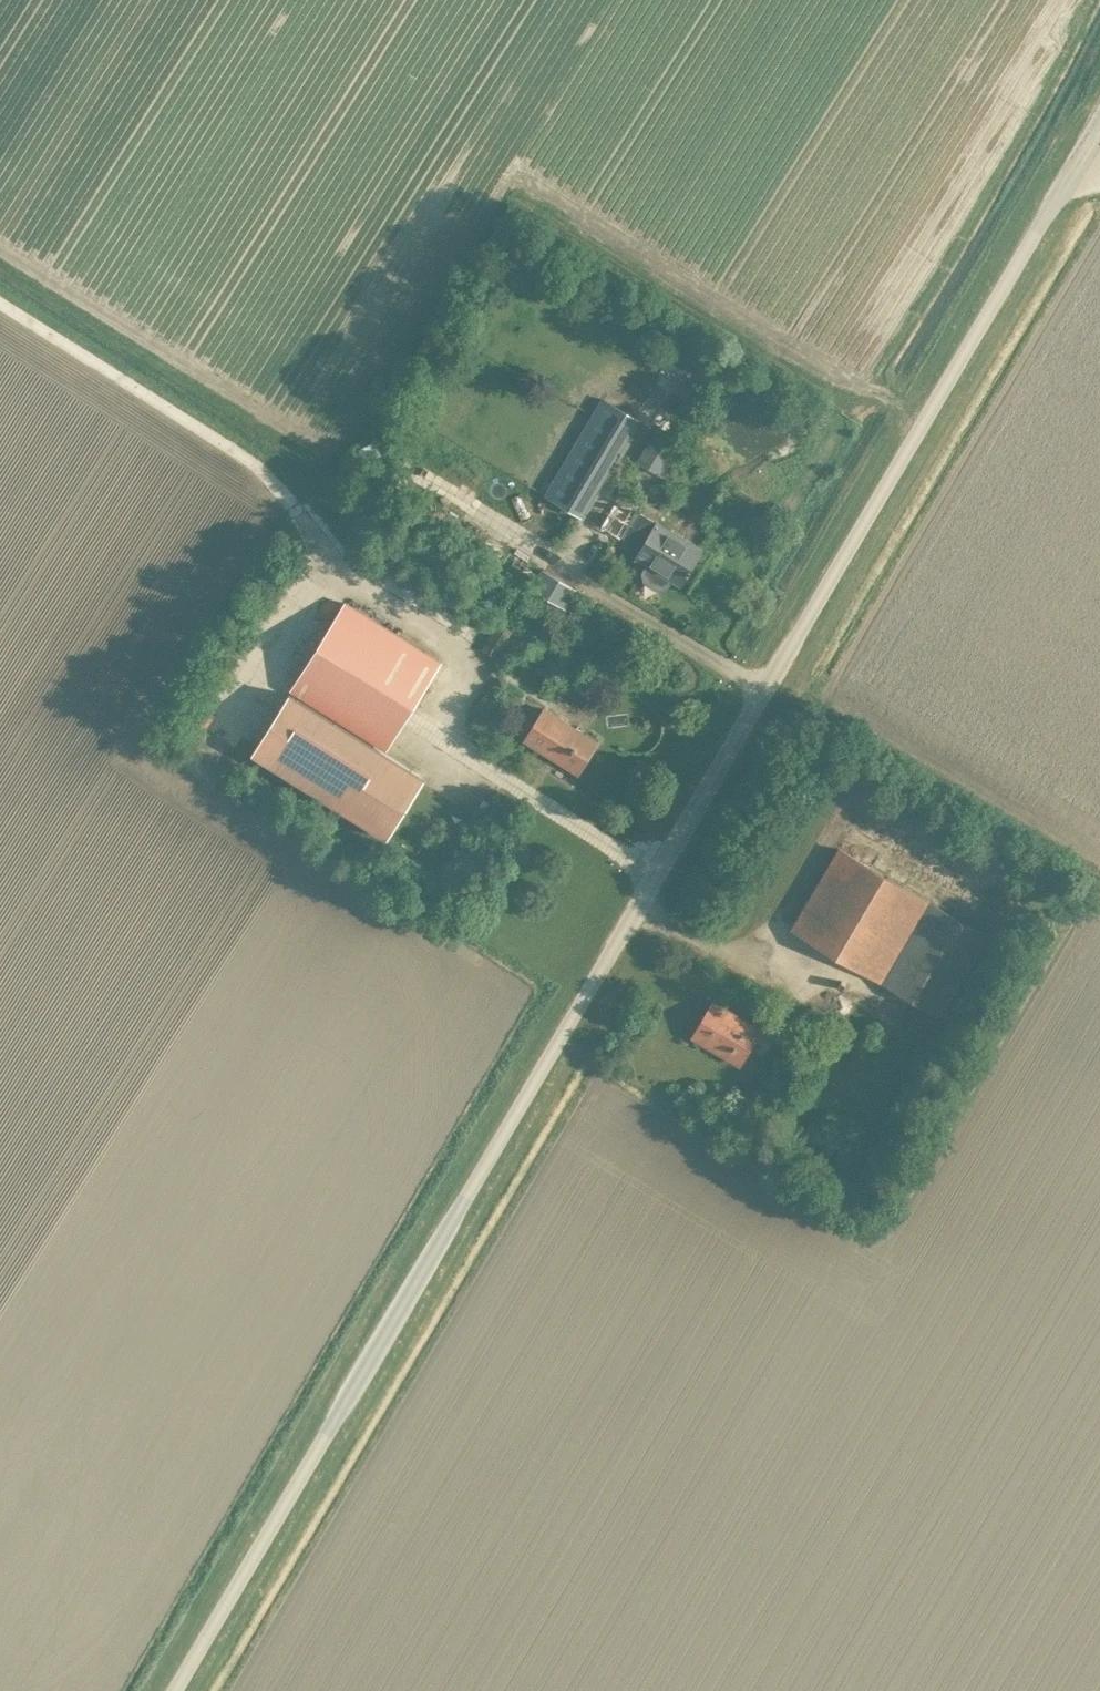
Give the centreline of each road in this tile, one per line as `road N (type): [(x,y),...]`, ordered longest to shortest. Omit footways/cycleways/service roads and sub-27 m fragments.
road 1 (unclassified): [(177,1690),(1099,120)]

